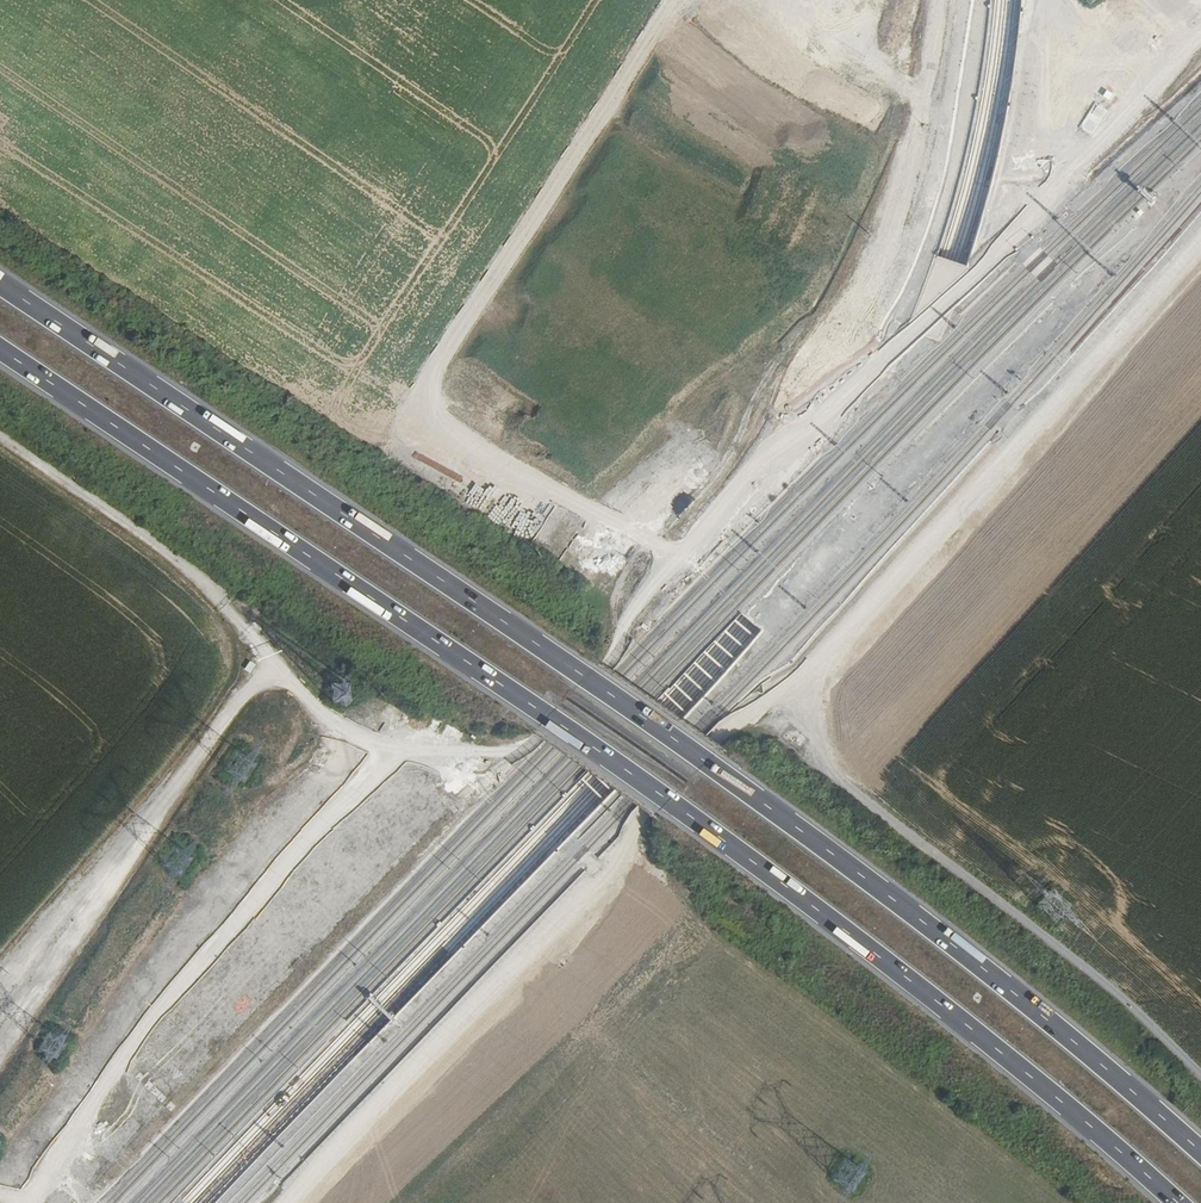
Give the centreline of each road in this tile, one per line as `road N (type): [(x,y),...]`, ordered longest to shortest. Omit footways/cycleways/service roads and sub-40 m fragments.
road 1 (track): [(0,435),(179,561),(349,739),(435,757),(533,743),(608,665),(646,586),(860,339),(902,202),(938,0)]
road 2 (motorway): [(1200,1151),(988,969),(710,766),(0,285)]
road 3 (motorway): [(0,352),(670,800),(969,1030),(1174,1202)]
road 4 (track): [(296,1202),(623,859),(638,814),(723,726),(792,690)]
road 5 (track): [(792,690),(1200,244)]
road 6 (track): [(792,690),(826,774),(1127,1000),(1200,1075)]

